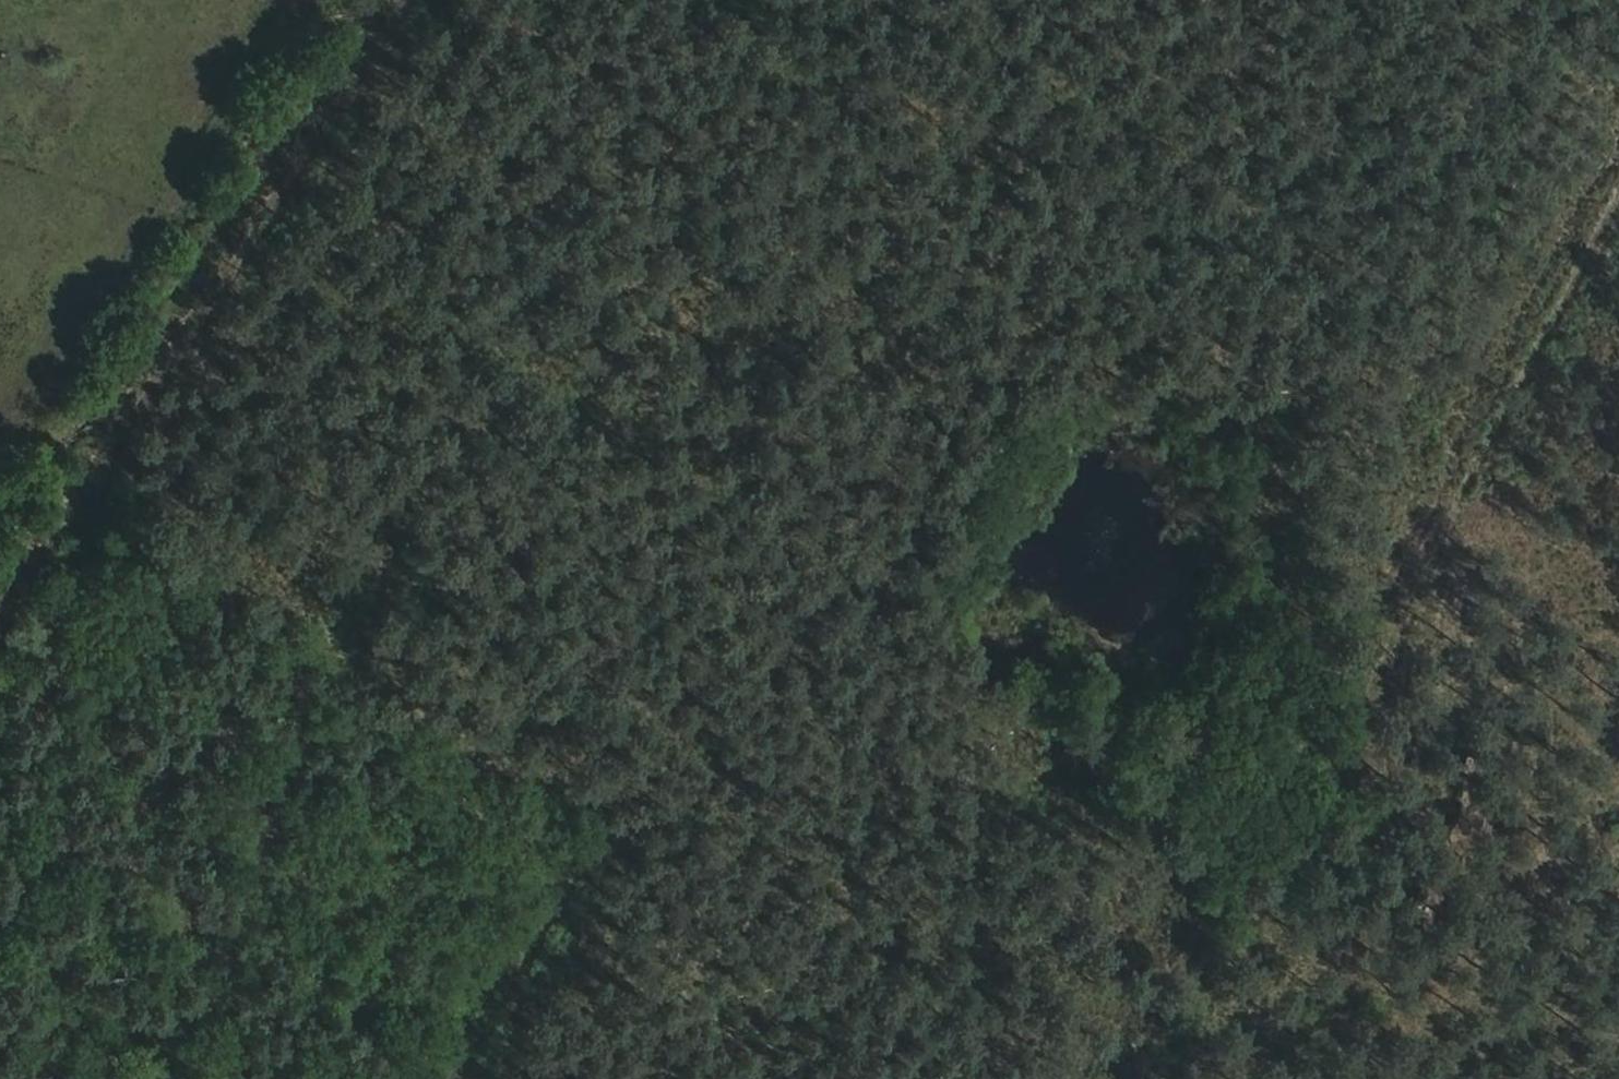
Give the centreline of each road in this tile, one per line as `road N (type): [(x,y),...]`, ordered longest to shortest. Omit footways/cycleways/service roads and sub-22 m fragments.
road 1 (track): [(1618,832),(1521,782),(1391,785)]

